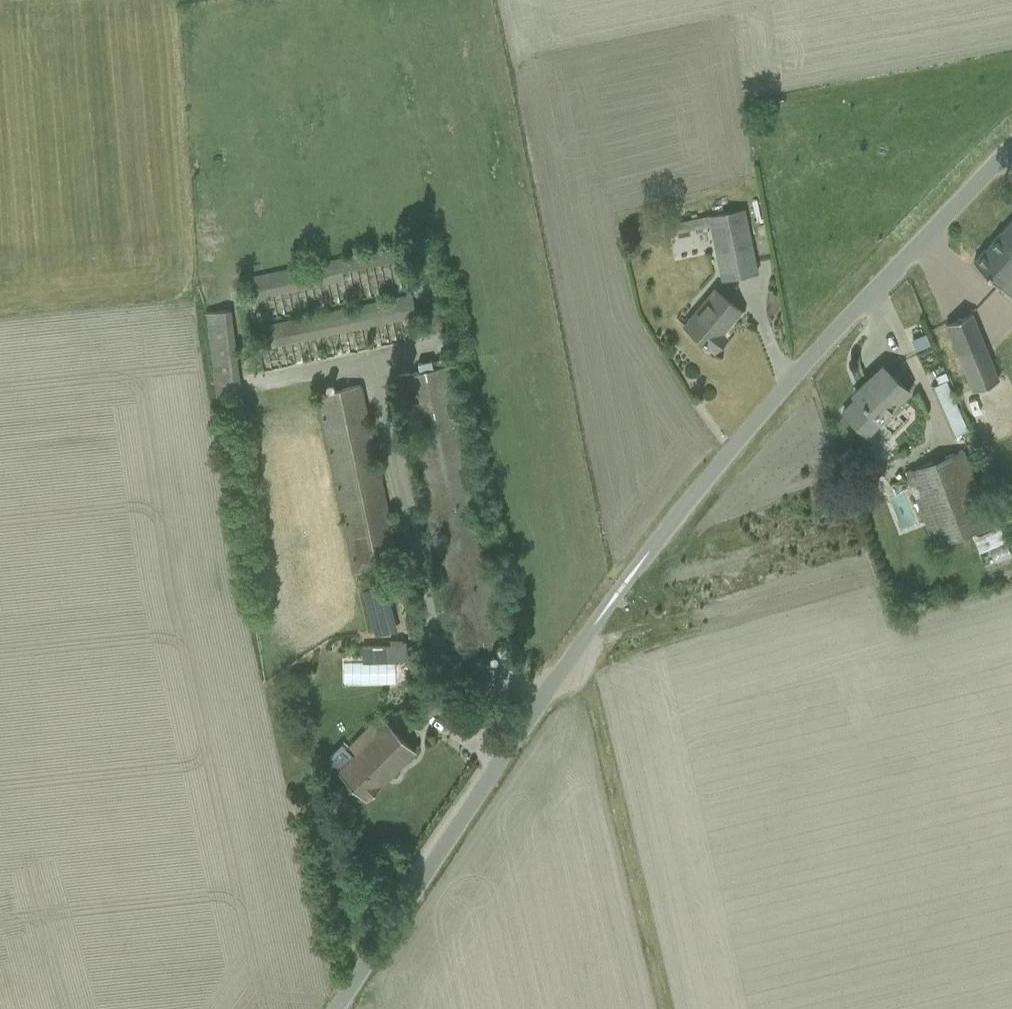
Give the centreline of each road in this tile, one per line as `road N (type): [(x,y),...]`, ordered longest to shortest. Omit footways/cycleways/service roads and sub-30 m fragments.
road 1 (unclassified): [(334,1008),(648,552),(802,366),(1011,145)]
road 2 (track): [(559,673),(591,696),(665,1008)]

